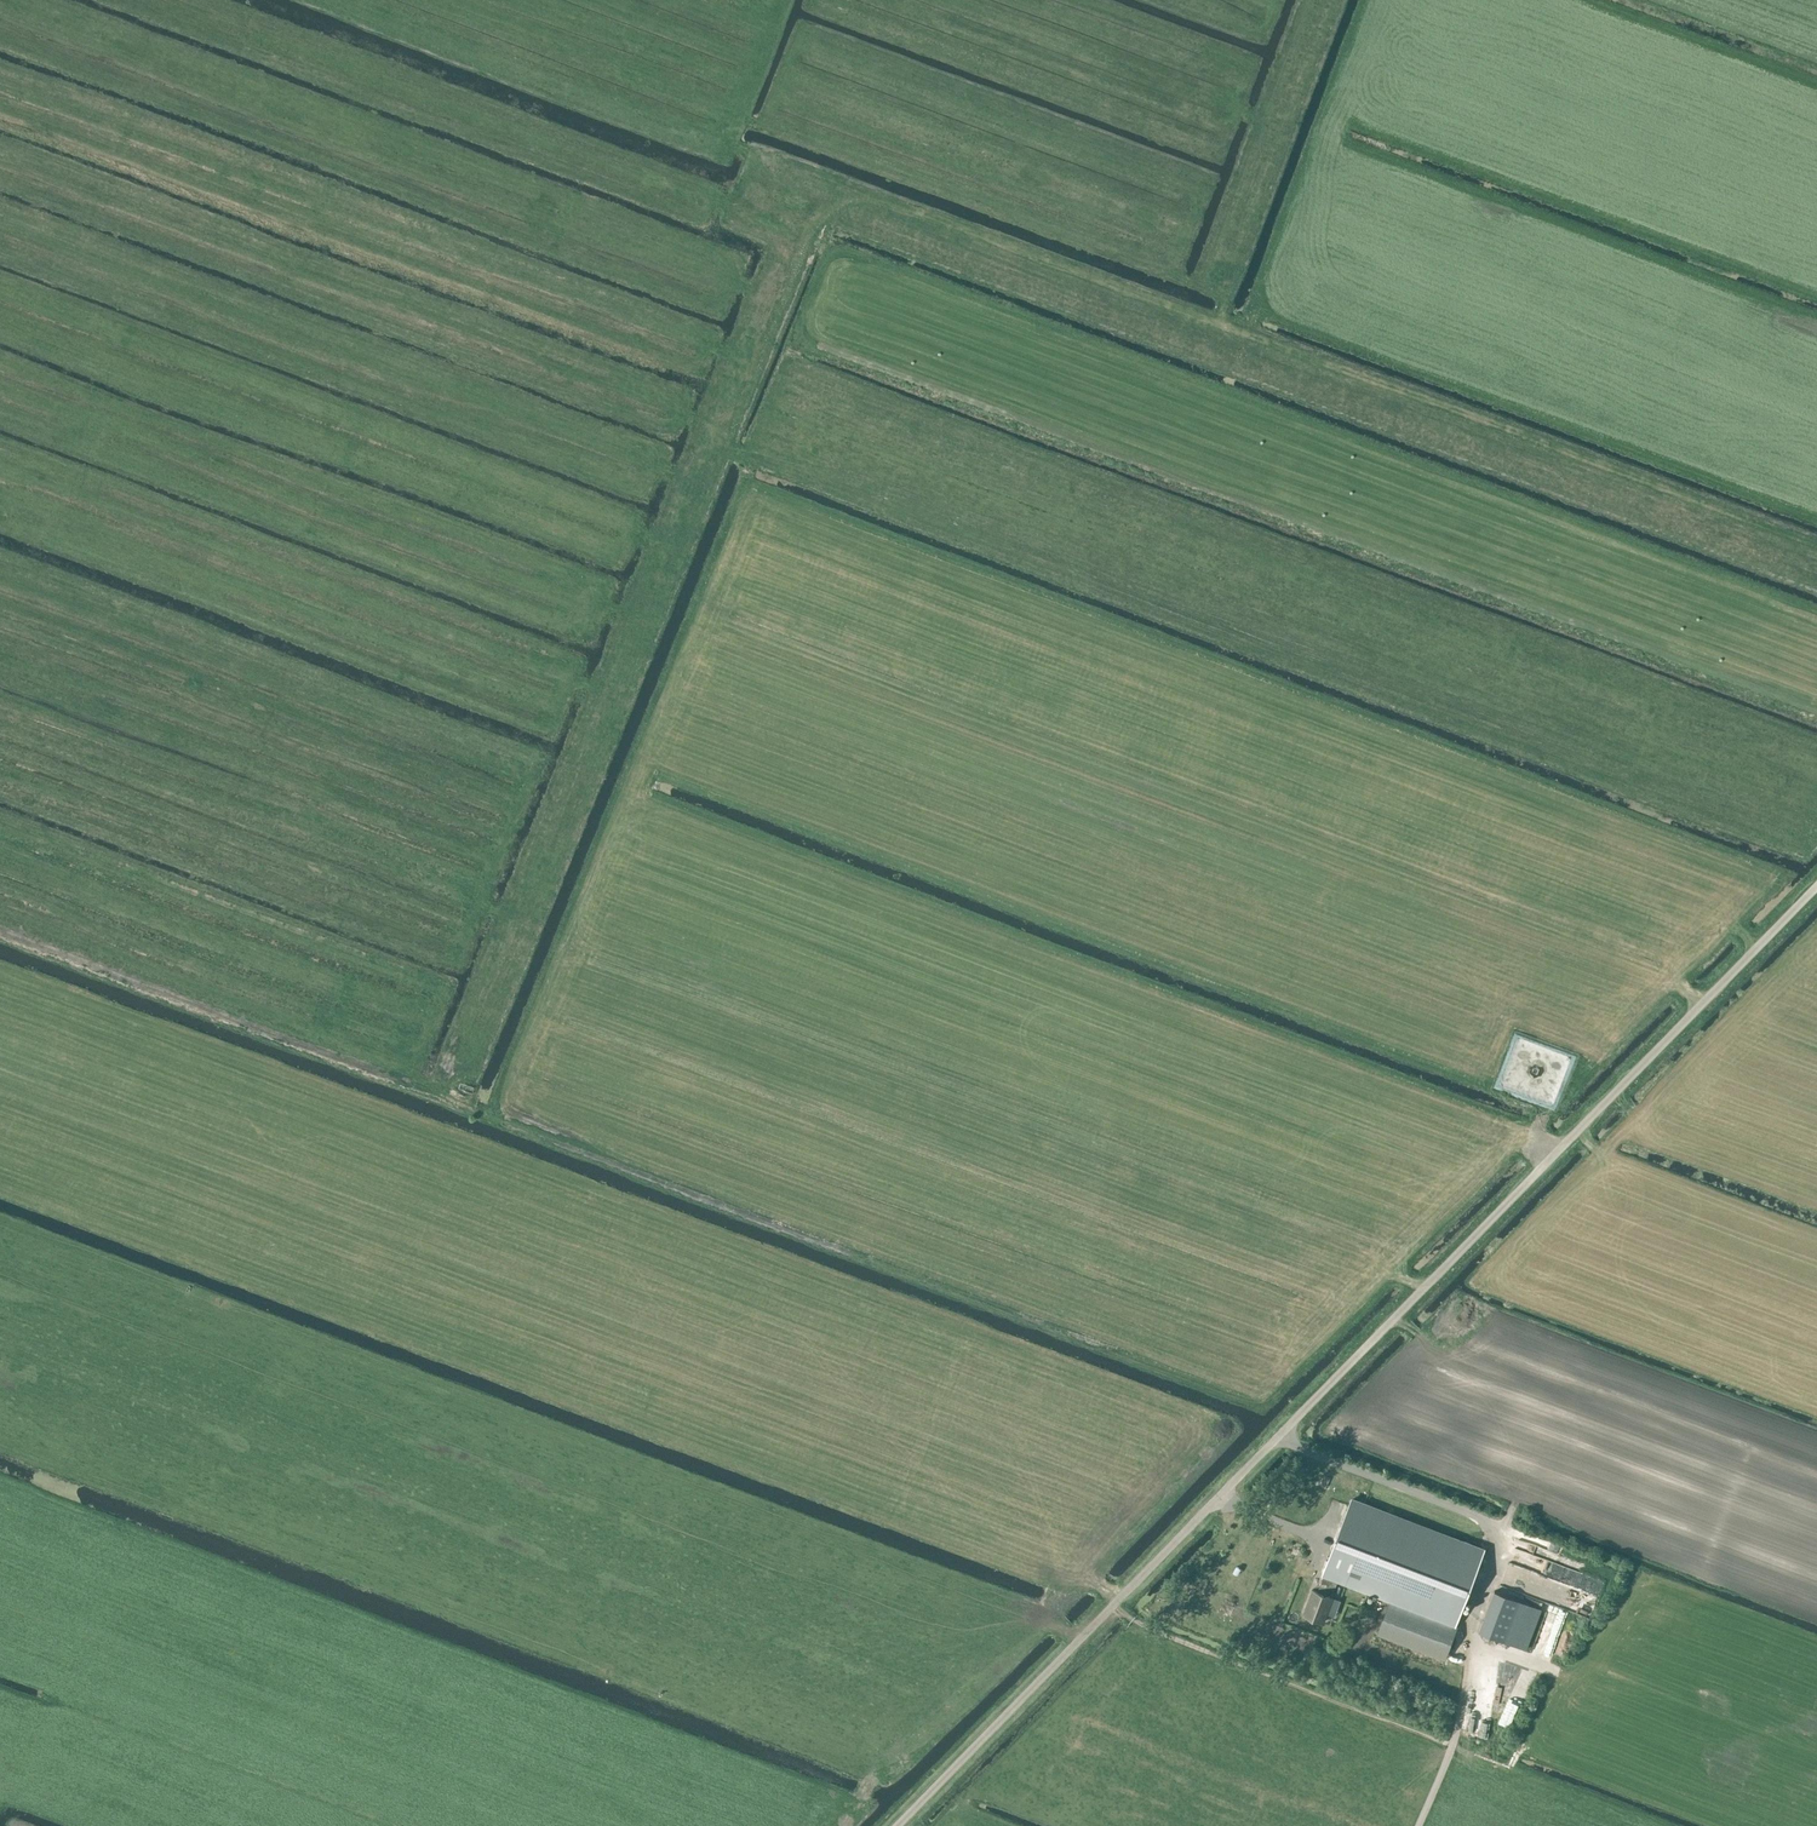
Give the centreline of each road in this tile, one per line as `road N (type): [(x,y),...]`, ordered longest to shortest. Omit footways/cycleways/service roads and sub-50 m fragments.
road 1 (unclassified): [(899,1825),(1816,884)]

